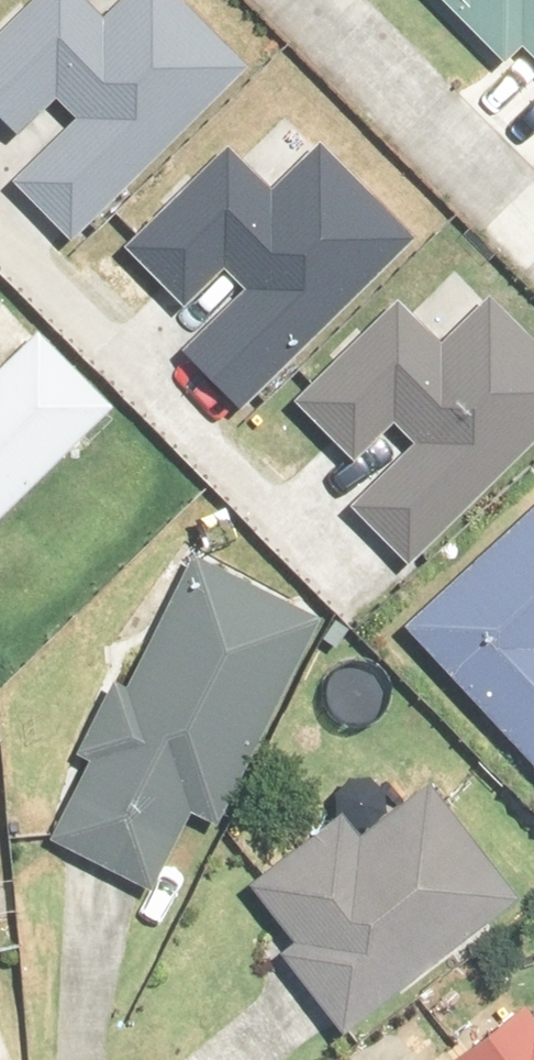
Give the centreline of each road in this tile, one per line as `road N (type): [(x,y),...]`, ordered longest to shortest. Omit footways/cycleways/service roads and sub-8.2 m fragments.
road 1 (residential): [(533,231),(299,0)]

